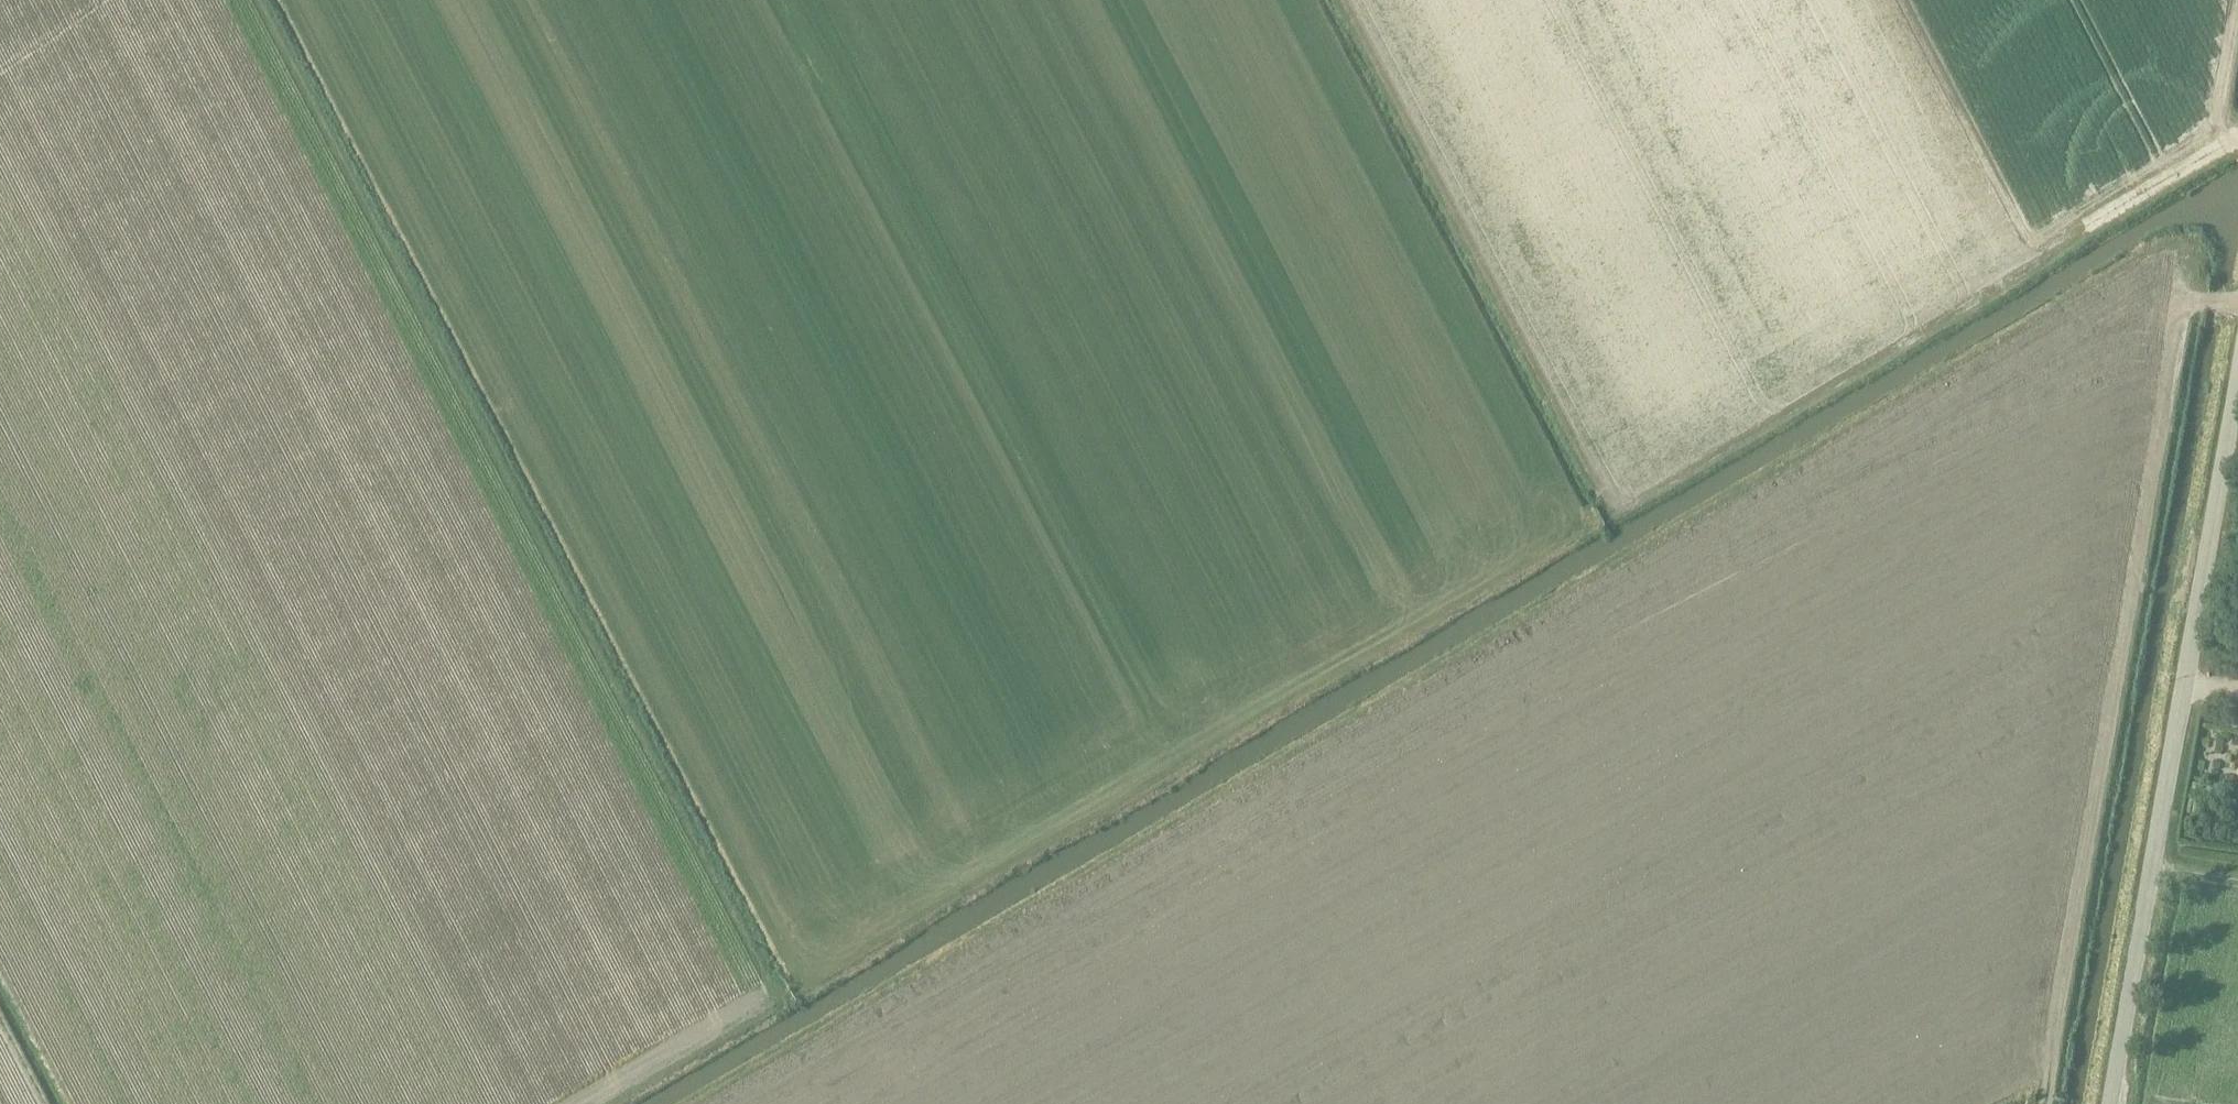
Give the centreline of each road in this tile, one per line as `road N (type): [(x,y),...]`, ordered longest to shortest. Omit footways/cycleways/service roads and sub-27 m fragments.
road 1 (unclassified): [(2104,1103),(2237,335)]

